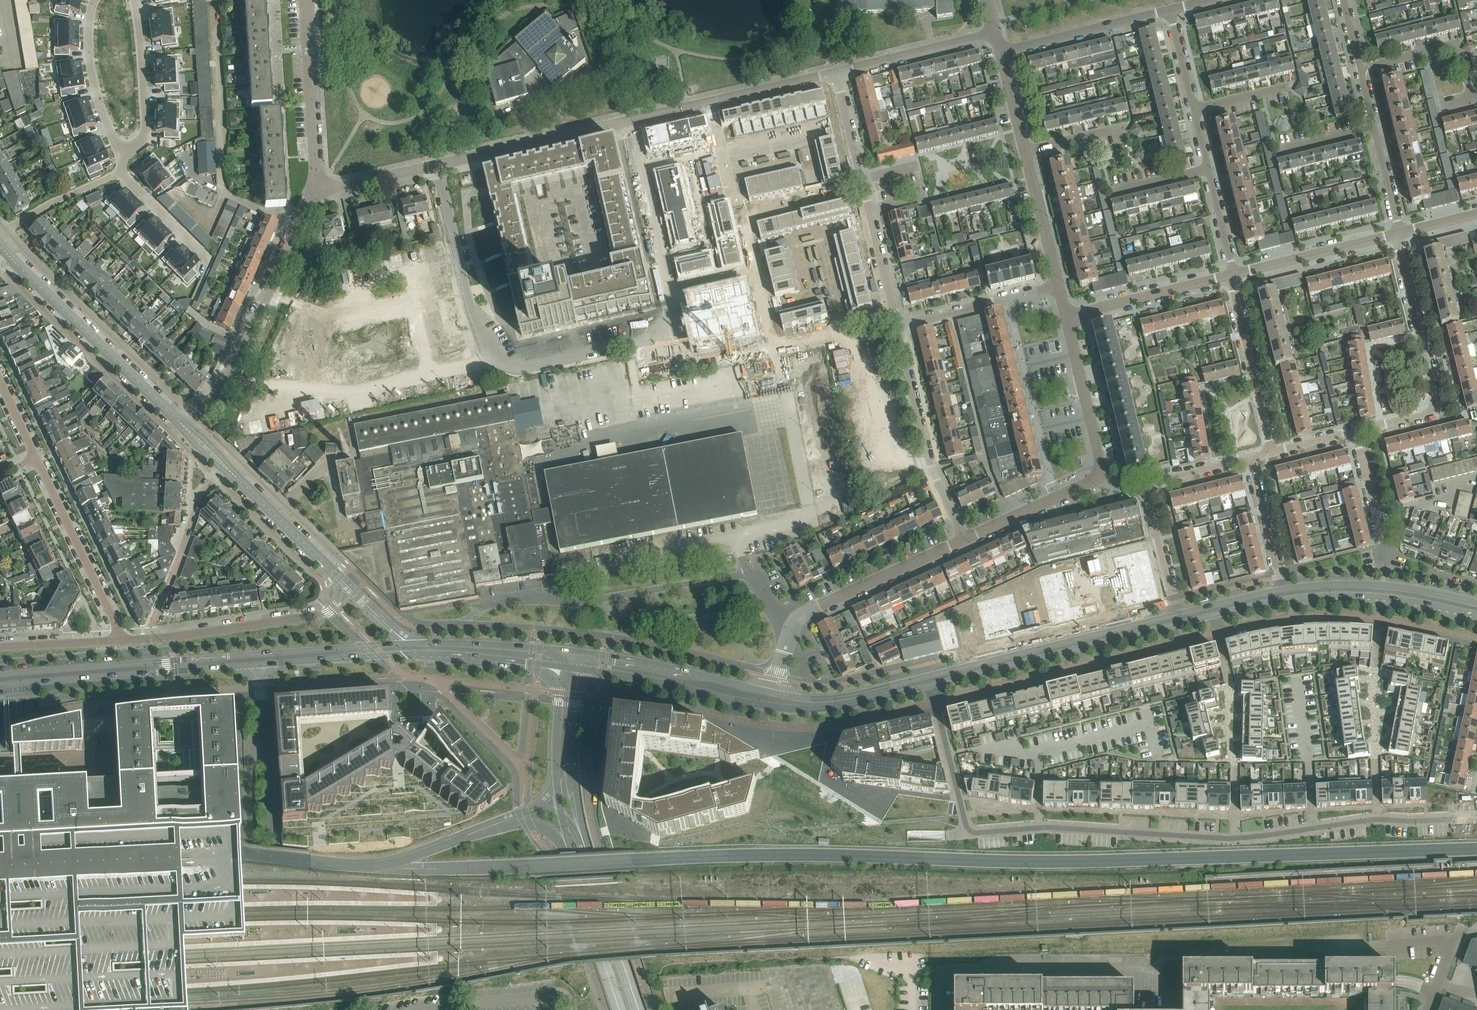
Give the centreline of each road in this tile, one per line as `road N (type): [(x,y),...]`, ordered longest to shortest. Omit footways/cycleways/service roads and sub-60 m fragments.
road 1 (residential): [(931,685),(974,832),(1048,827),(1229,839),(1377,819),(1476,817)]
road 2 (secondary): [(572,653),(436,642),(0,675)]
road 3 (secondary): [(0,685),(403,655),(562,668)]
road 4 (residential): [(683,366),(674,329),(526,363),(488,350),(433,165)]
road 5 (residential): [(433,165),(835,72)]
road 6 (tertiary): [(562,668),(559,805),(622,1009)]
road 7 (tertiary): [(642,1009),(575,809),(578,670)]
road 8 (residential): [(791,628),(753,573),(574,603),(530,599),(484,607)]
road 9 (residential): [(182,425),(229,375),(314,193)]
road 10 (residential): [(896,325),(835,72)]
road 11 (residential): [(182,425),(0,245)]
road 12 (secondary): [(1177,613),(929,675)]
road 13 (secondary): [(931,685),(1179,624)]
road 14 (residential): [(963,539),(931,469),(896,325)]
road 15 (residential): [(334,572),(338,598),(323,614),(148,638)]
road 16 (residential): [(683,366),(896,325)]
road 17 (secondary): [(771,693),(572,653)]
road 18 (residential): [(119,640),(36,457)]
road 19 (residential): [(791,628),(813,608),(963,539)]
road 20 (secondary): [(1476,602),(1383,584),(1283,588)]
road 21 (residential): [(314,193),(305,0)]
road 22 (secondary): [(578,670),(767,706)]
road 23 (residential): [(148,638),(200,493),(224,466)]
road 24 (secondary): [(1290,599),(1381,600),(1476,618)]
road 25 (residential): [(998,52),(1170,10)]
road 26 (residential): [(1064,316),(1234,274)]
road 27 (residential): [(1234,274),(1400,233)]
road 28 (secondary): [(767,706),(827,709),(931,685)]
road 29 (residential): [(134,0),(145,136),(125,157)]
road 30 (residential): [(896,325),(1056,286)]
road 31 (residential): [(1094,476),(1098,451),(1064,316)]
road 32 (residential): [(95,0),(88,33),(95,89),(125,157)]
road 33 (residential): [(835,72),(993,32)]
road 34 (secondary): [(929,675),(825,698),(771,693)]
road 35 (residential): [(1360,68),(1458,44),(1472,99)]
road 36 (residential): [(334,572),(224,466)]
road 37 (residential): [(963,539),(1094,476)]
road 38 (residential): [(1385,571),(1387,551),(1357,434)]
road 39 (residential): [(1056,286),(1023,151)]
road 40 (residential): [(125,157),(123,172),(207,262)]
road 41 (residential): [(1283,588),(1251,457)]
road 42 (residential): [(1381,423),(1437,404),(1422,334)]
road 43 (residential): [(1381,423),(1371,351),(1422,334)]
road 44 (residential): [(1216,465),(1207,392),(1257,377)]
road 45 (residential): [(1177,613),(1146,492)]
road 46 (residential): [(314,193),(433,165)]

